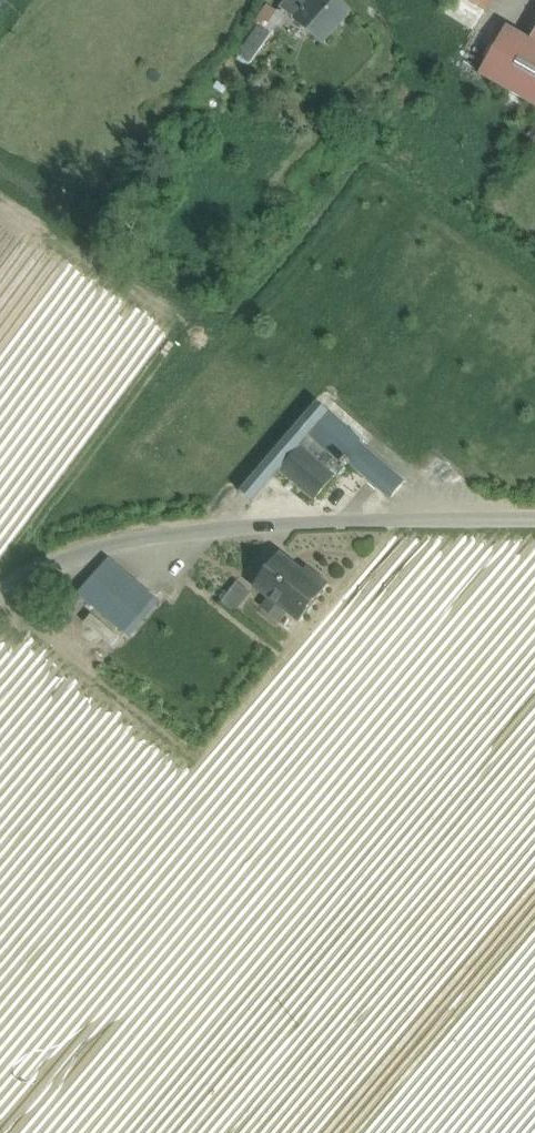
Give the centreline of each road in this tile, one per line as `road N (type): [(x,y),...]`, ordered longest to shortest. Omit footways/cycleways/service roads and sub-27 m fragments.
road 1 (track): [(0,585),(100,549),(206,530),(534,517)]

